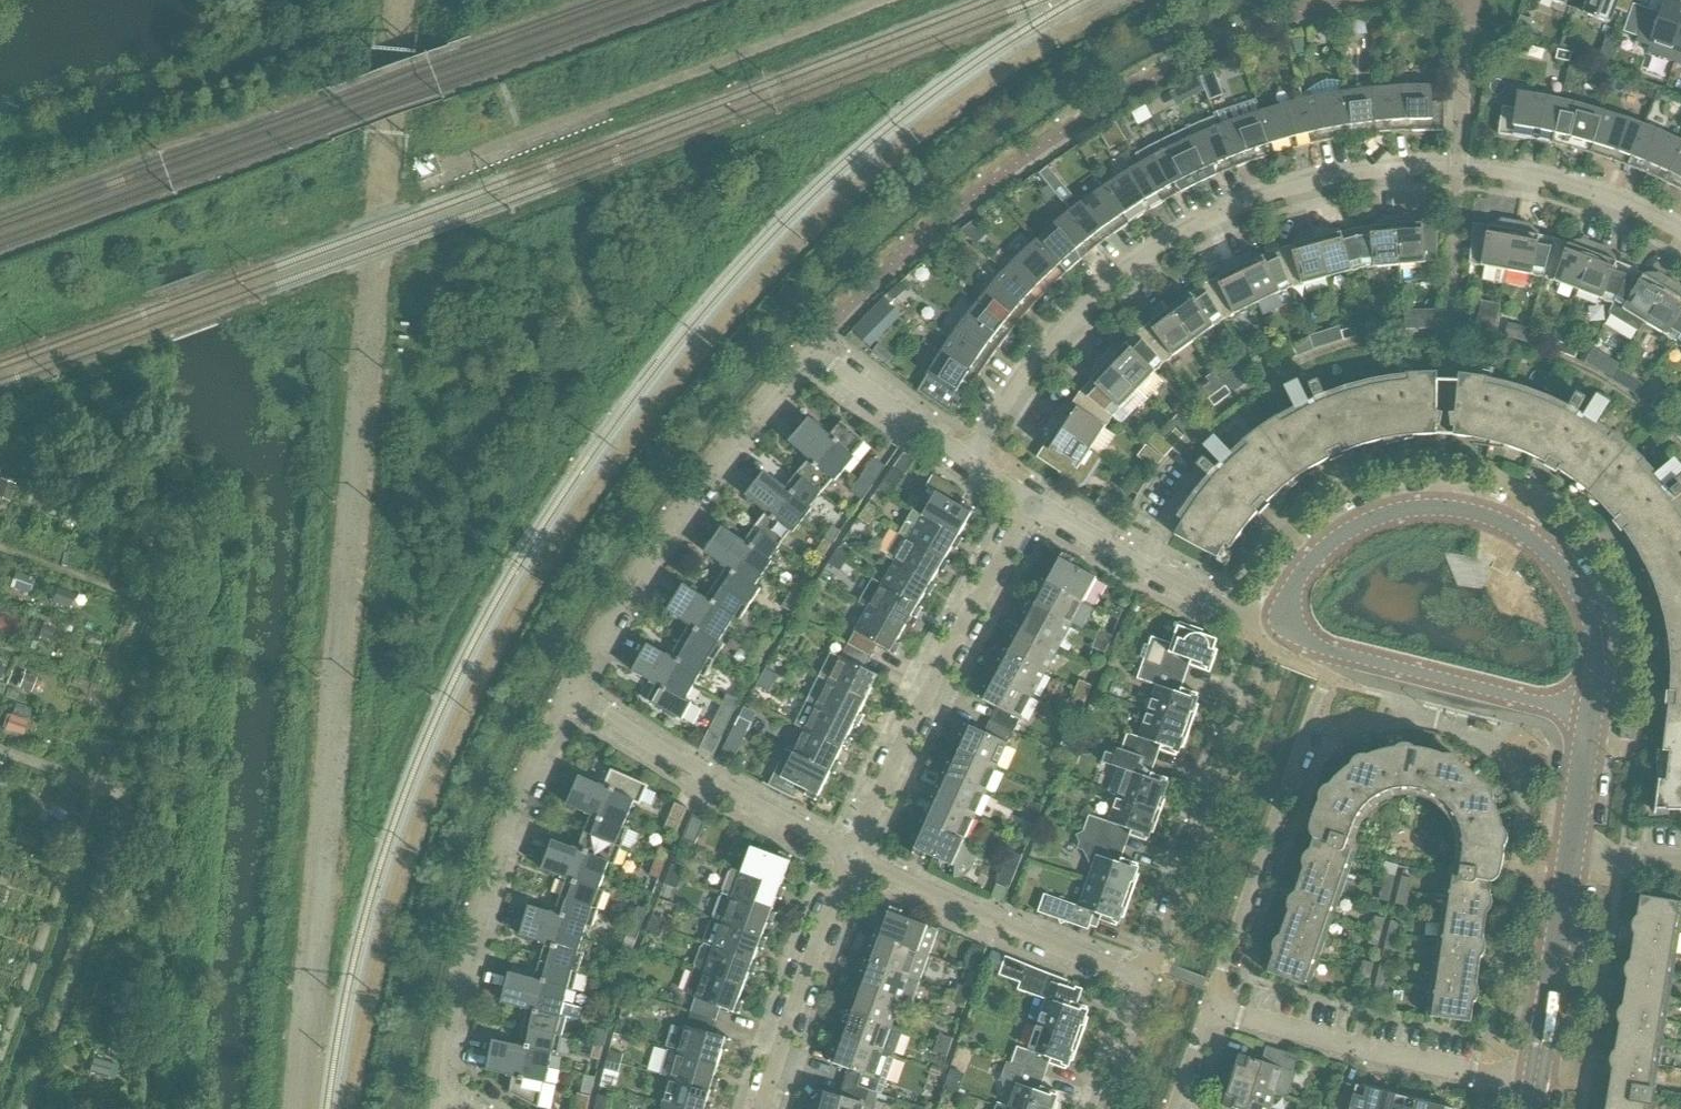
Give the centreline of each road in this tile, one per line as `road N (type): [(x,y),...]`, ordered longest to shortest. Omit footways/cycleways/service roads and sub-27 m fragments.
road 1 (residential): [(1680,233),(1611,200),(1458,166),(1334,177),(1265,195),(1146,255),(1097,294),(1016,385),(969,461)]
road 2 (residential): [(570,691),(676,511),(810,350),(969,461)]
road 3 (residential): [(1591,710),(1596,640),(1570,579),(1518,531),(1483,515),(1404,510),(1350,531),(1302,573),(1286,622)]
road 4 (residential): [(436,1099),(484,896),(570,691)]
road 5 (residential): [(853,854),(931,687),(1034,503)]
road 6 (residential): [(1148,976),(1266,648),(1286,622)]
road 7 (residential): [(1213,998),(1334,652)]
road 8 (residential): [(1535,1080),(1357,1048),(1229,1012),(1213,998)]
road 9 (residential): [(853,854),(570,691)]
road 10 (residential): [(1148,976),(999,922),(853,854)]
road 11 (residential): [(1034,503),(1249,618),(1286,622)]
road 12 (residential): [(761,1108),(853,854)]
road 13 (residential): [(1334,652),(1591,710)]
road 14 (tertiary): [(1535,1080),(1571,854)]
road 15 (tertiary): [(1571,854),(1591,710)]
road 16 (residential): [(1105,1108),(1148,976)]

